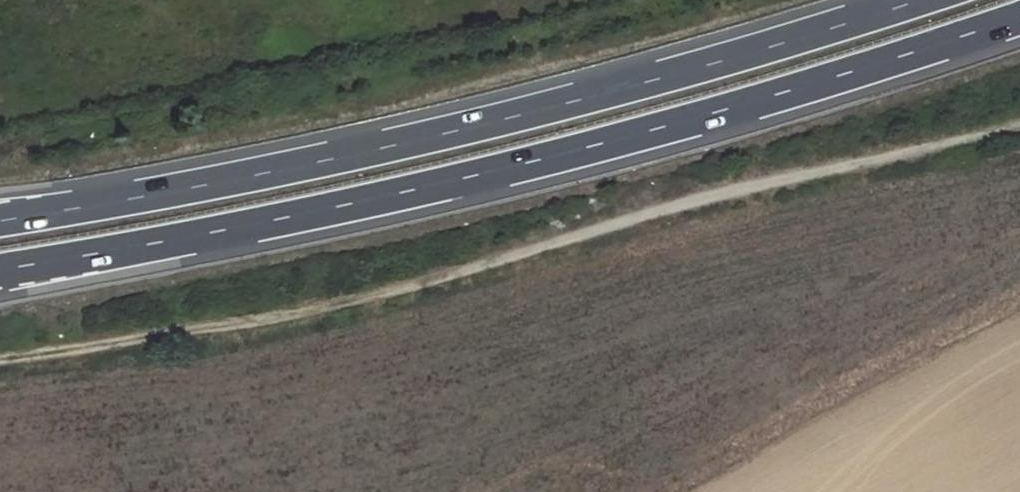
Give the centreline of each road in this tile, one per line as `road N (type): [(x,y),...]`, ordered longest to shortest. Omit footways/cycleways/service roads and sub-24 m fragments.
road 1 (trunk): [(0,271),(506,169),(713,115),(1019,18)]
road 2 (track): [(1019,119),(690,200),(432,282),(286,317),(0,364)]
road 3 (trunk): [(925,0),(487,124),(0,221)]

